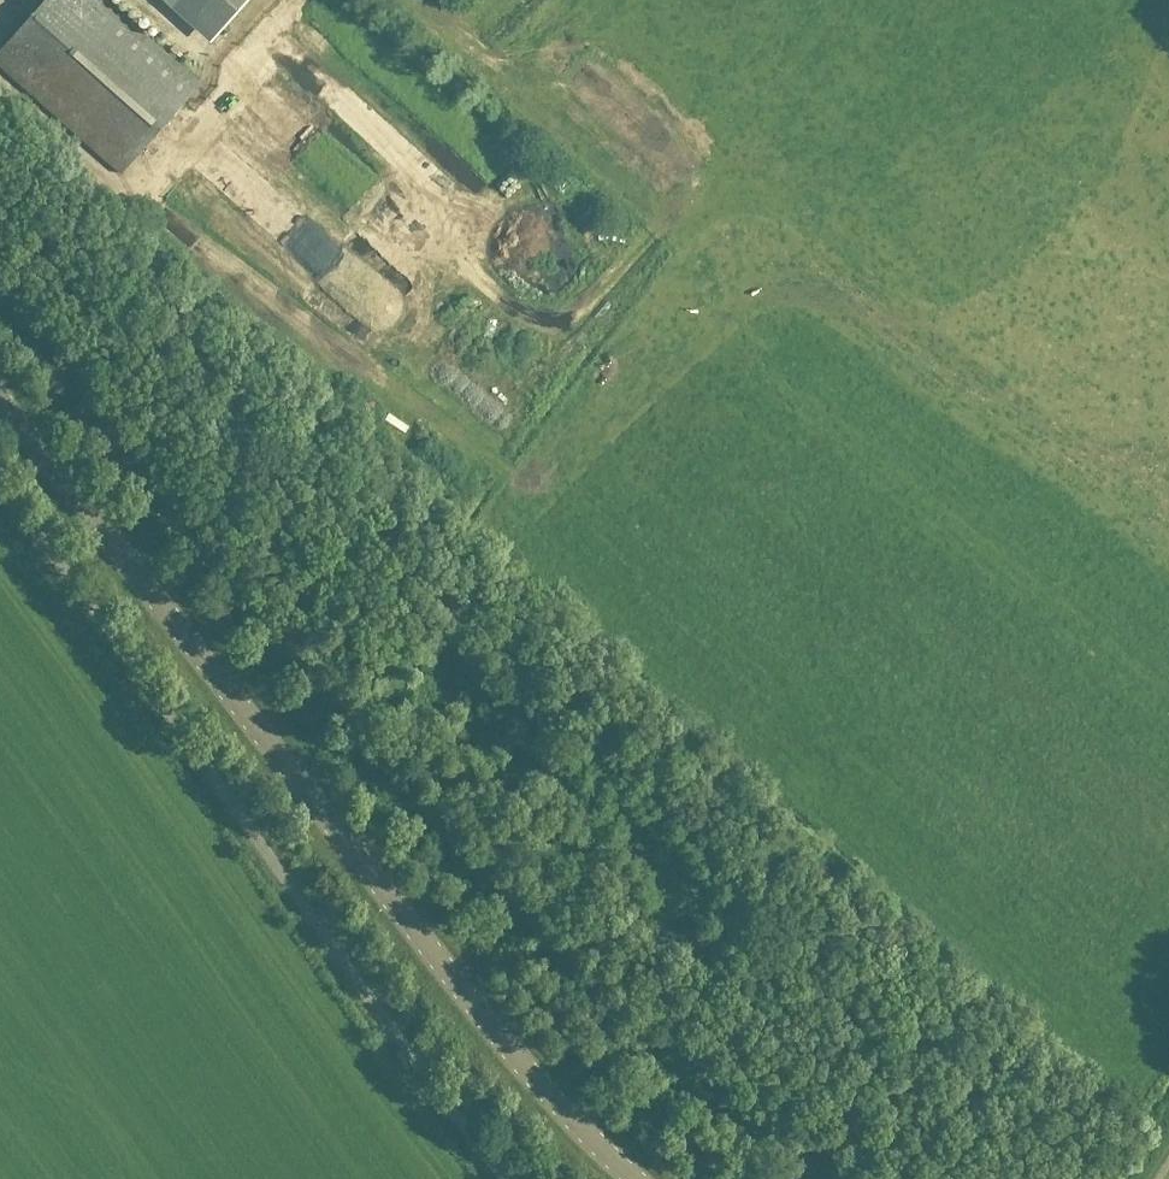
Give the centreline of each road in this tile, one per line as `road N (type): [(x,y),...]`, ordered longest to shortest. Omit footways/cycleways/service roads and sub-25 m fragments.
road 1 (tertiary): [(621,1178),(522,1077),(0,408)]

